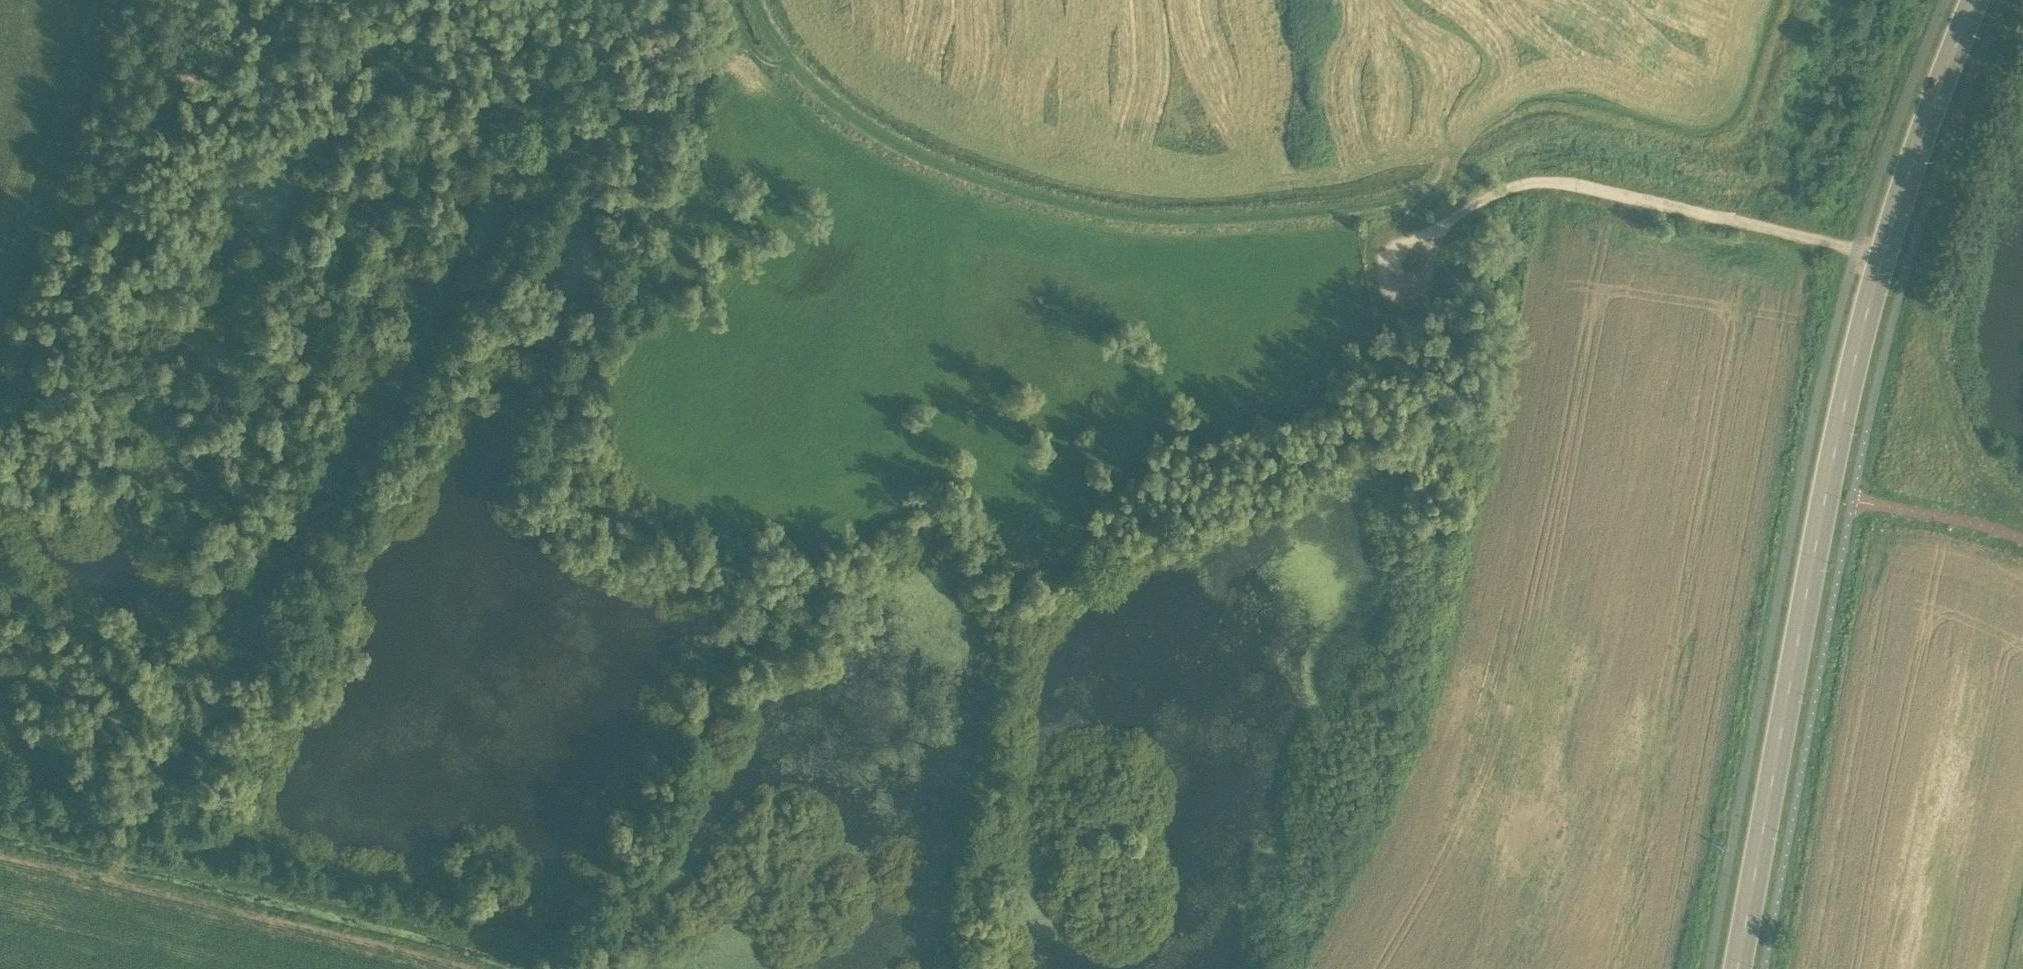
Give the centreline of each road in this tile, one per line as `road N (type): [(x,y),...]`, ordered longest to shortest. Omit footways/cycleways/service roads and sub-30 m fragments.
road 1 (primary): [(1736,968),(1836,428),(1898,198),(1972,0)]

